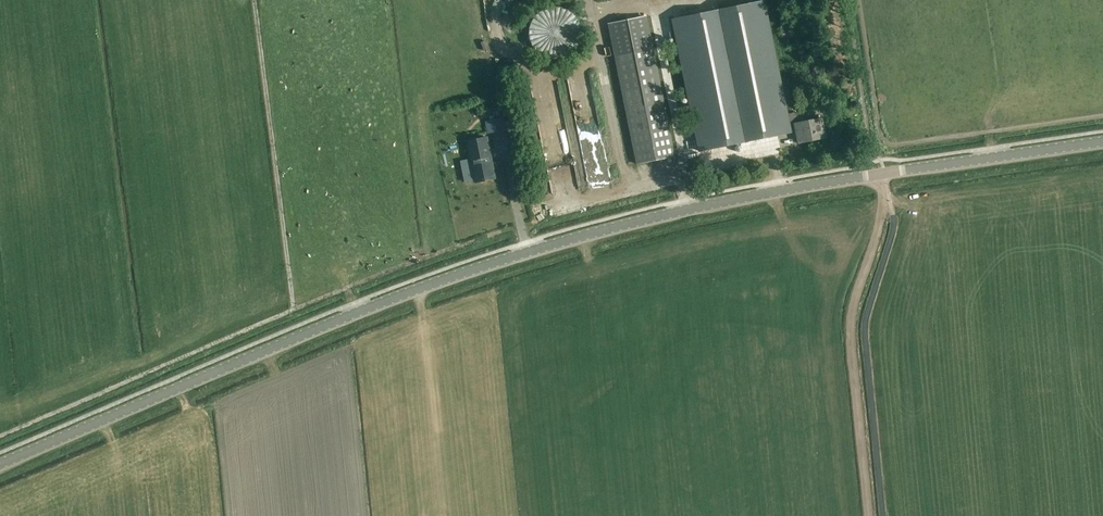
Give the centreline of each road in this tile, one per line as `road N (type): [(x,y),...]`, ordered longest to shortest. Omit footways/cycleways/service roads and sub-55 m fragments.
road 1 (tertiary): [(0,463),(326,326),(589,233),(780,191),(1102,141)]
road 2 (track): [(877,174),(882,221),(851,315),(870,515)]

